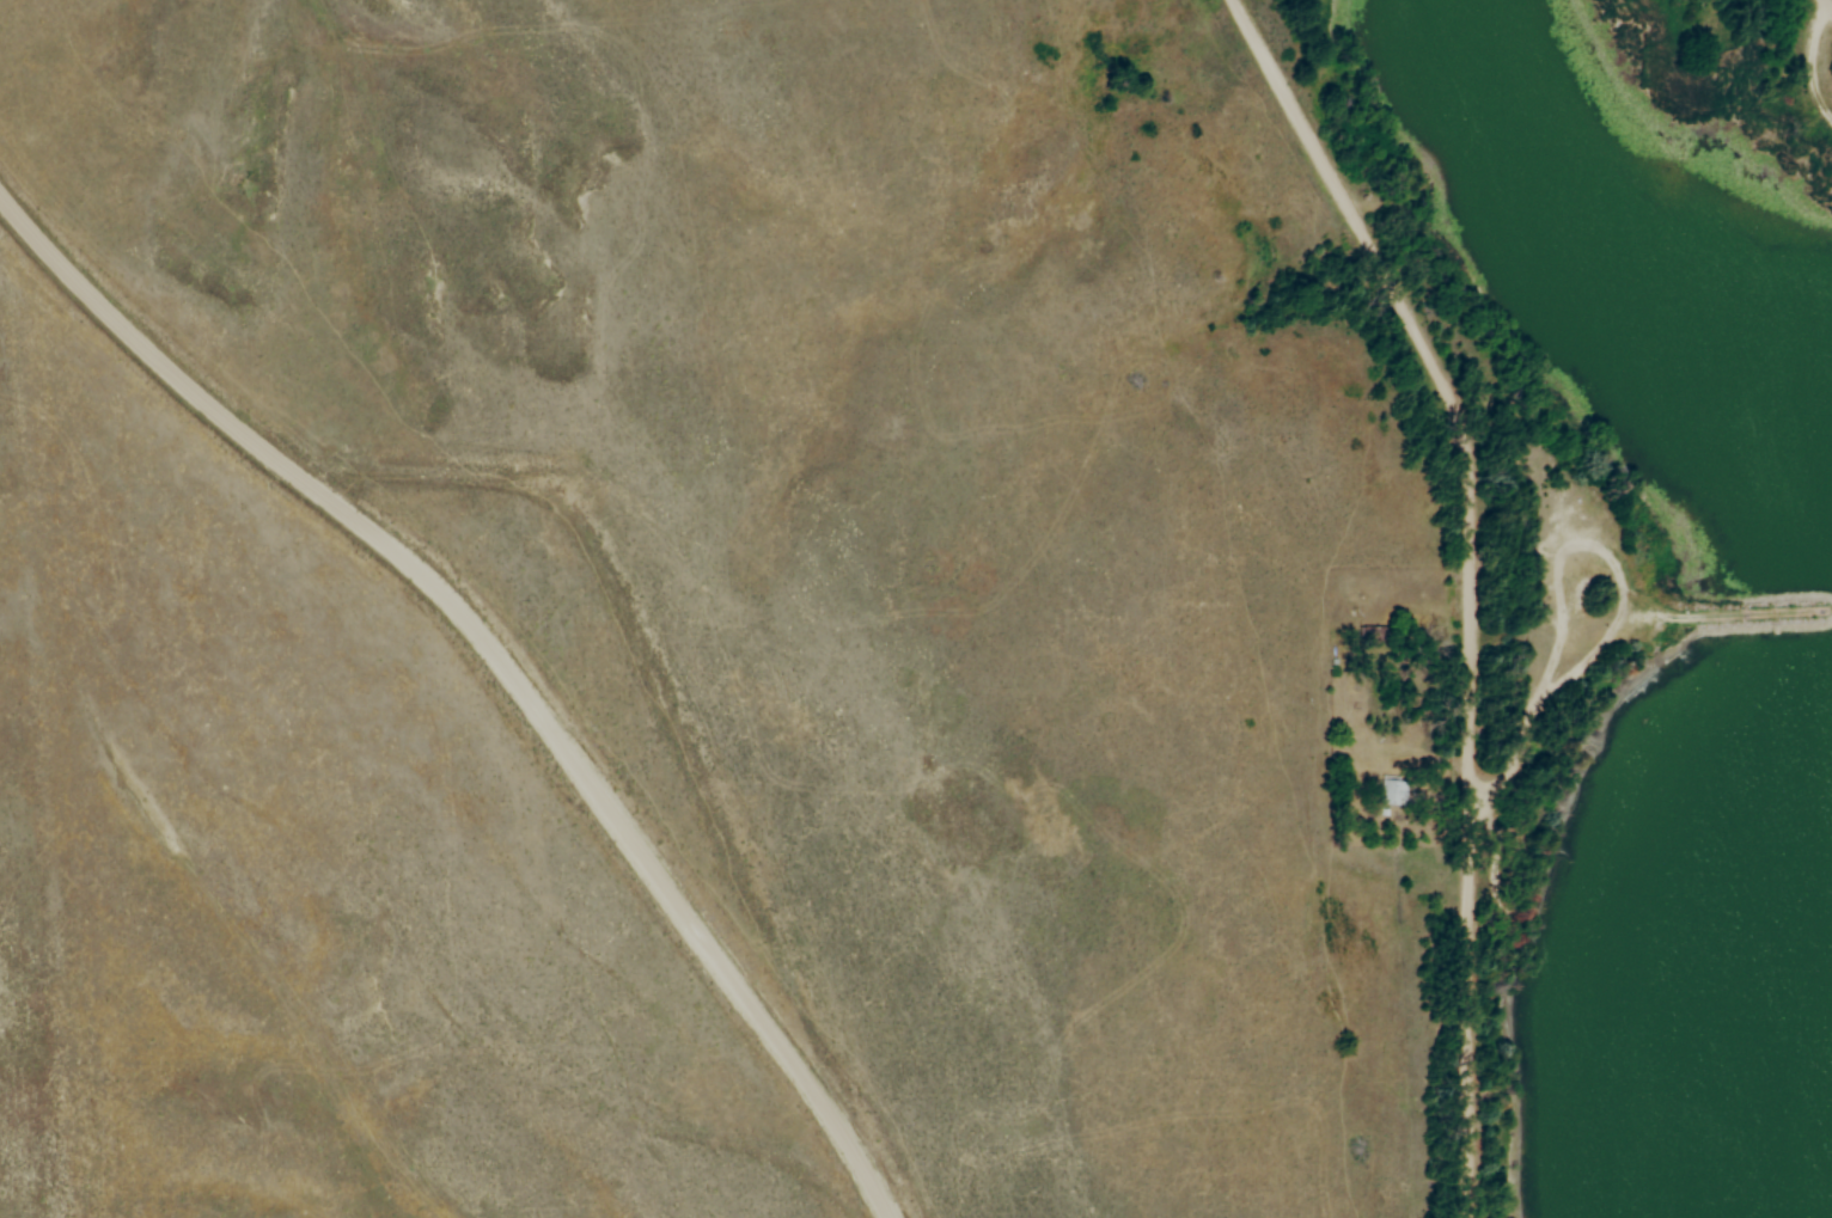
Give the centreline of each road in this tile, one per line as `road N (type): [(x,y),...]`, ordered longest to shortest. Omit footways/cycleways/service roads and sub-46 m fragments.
road 1 (residential): [(0,194),(177,378),(456,602),(526,685),(671,896),(838,1118),(894,1217)]

